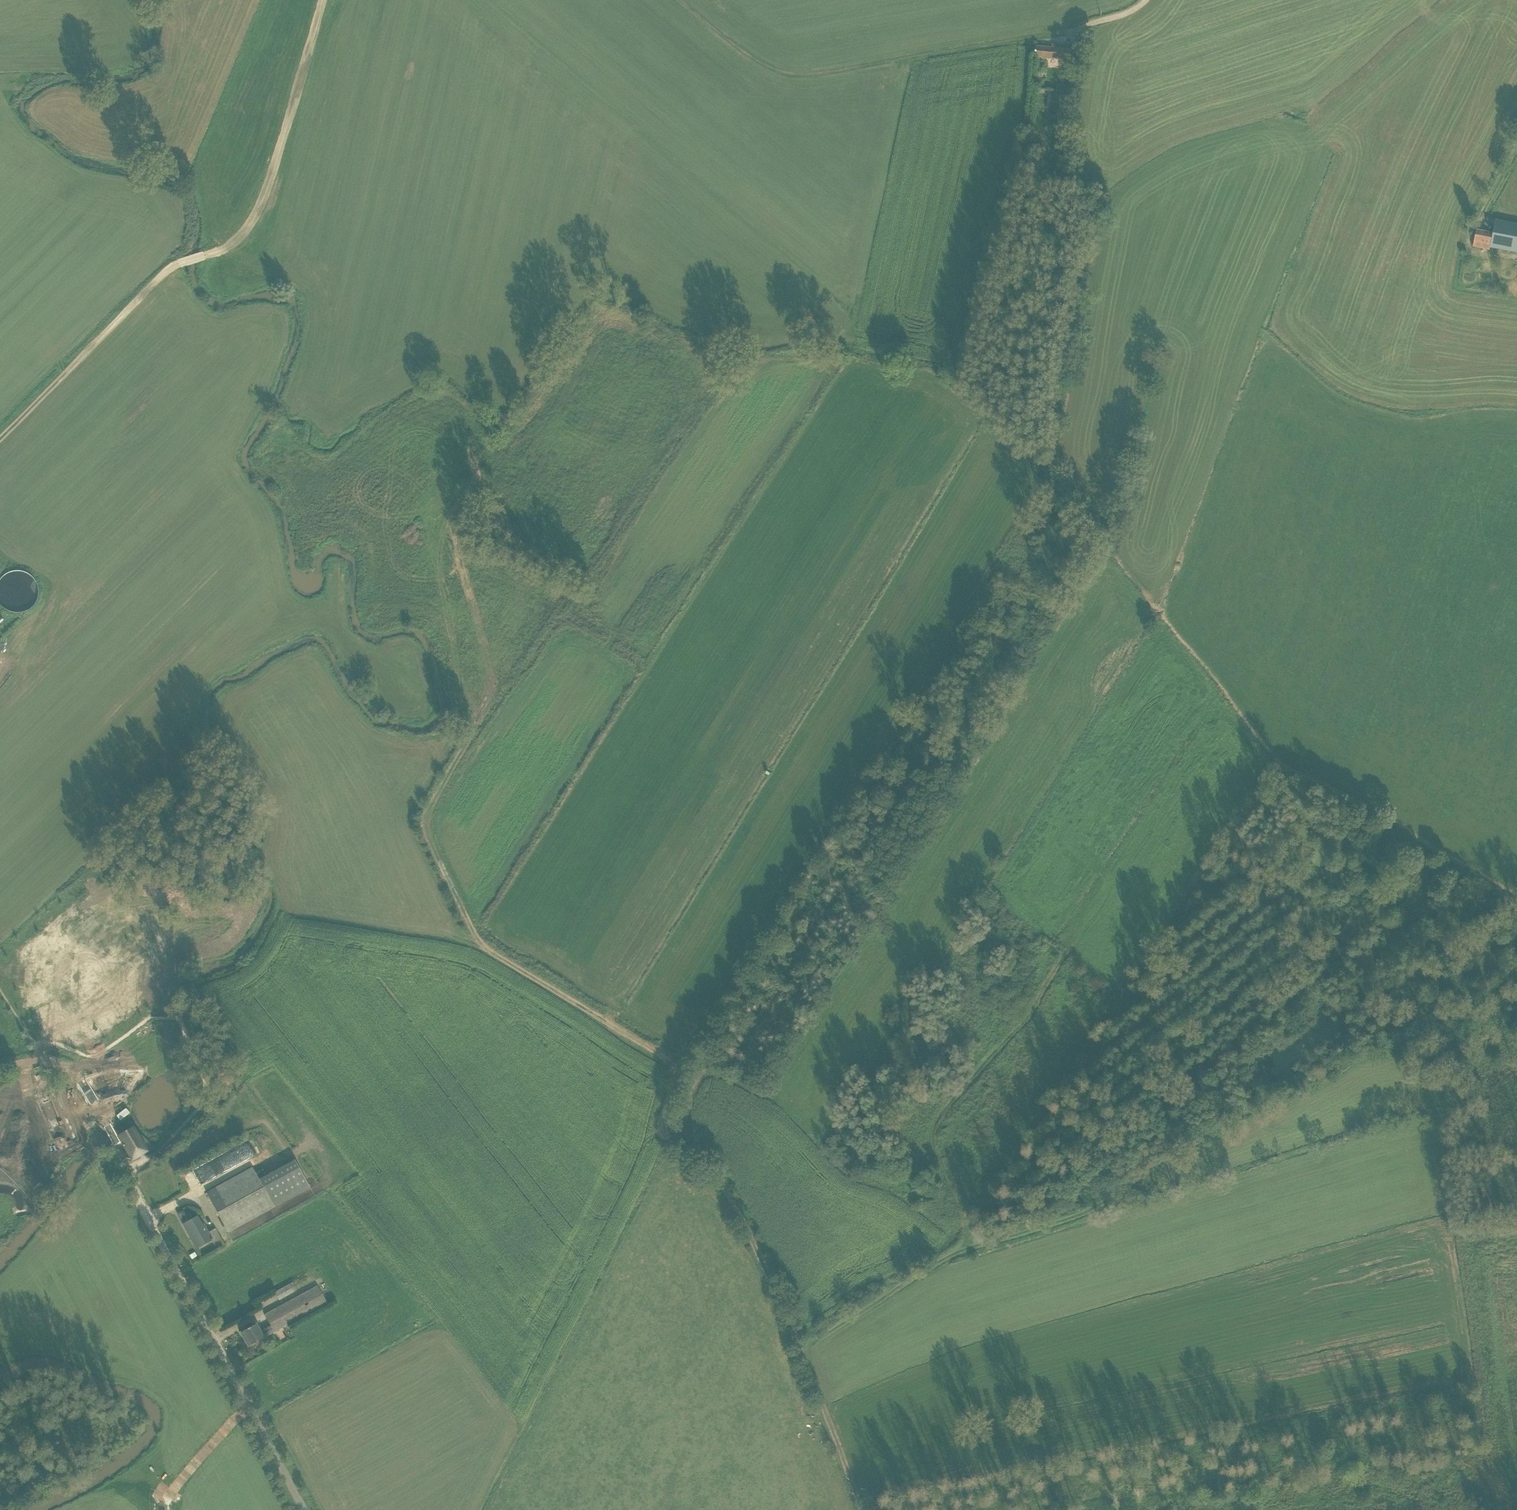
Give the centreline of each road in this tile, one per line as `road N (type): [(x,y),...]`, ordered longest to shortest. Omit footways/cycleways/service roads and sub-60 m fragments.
road 1 (track): [(0,440),(174,267),(225,248),(243,231),(267,186),(323,0)]
road 2 (unclassified): [(304,1509),(81,1080),(51,1062),(0,1067)]
road 3 (track): [(683,0),(749,53),(803,74),(1077,28),(1147,0)]
road 4 (track): [(1476,255),(1471,233),(1516,148)]

